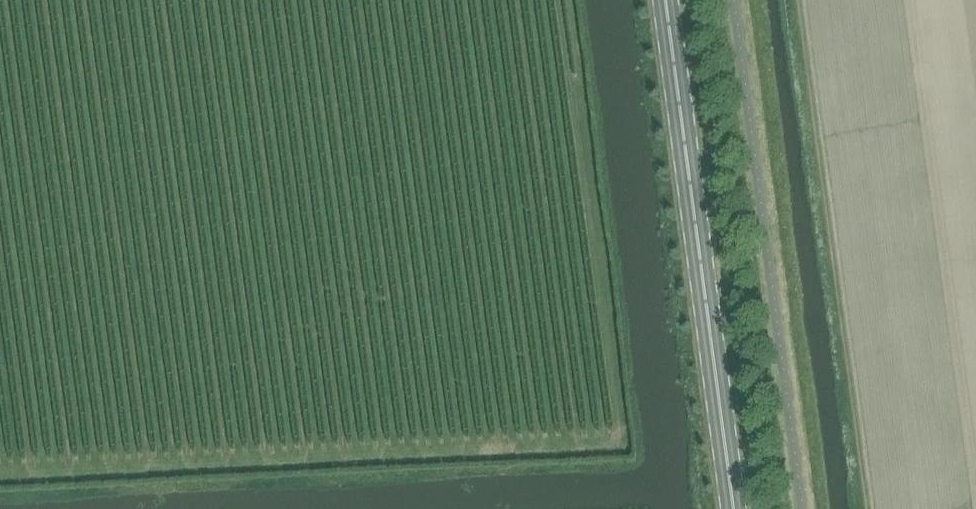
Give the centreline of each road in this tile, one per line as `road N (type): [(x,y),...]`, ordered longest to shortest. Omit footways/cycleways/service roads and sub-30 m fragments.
road 1 (tertiary): [(730,508),(661,0)]

